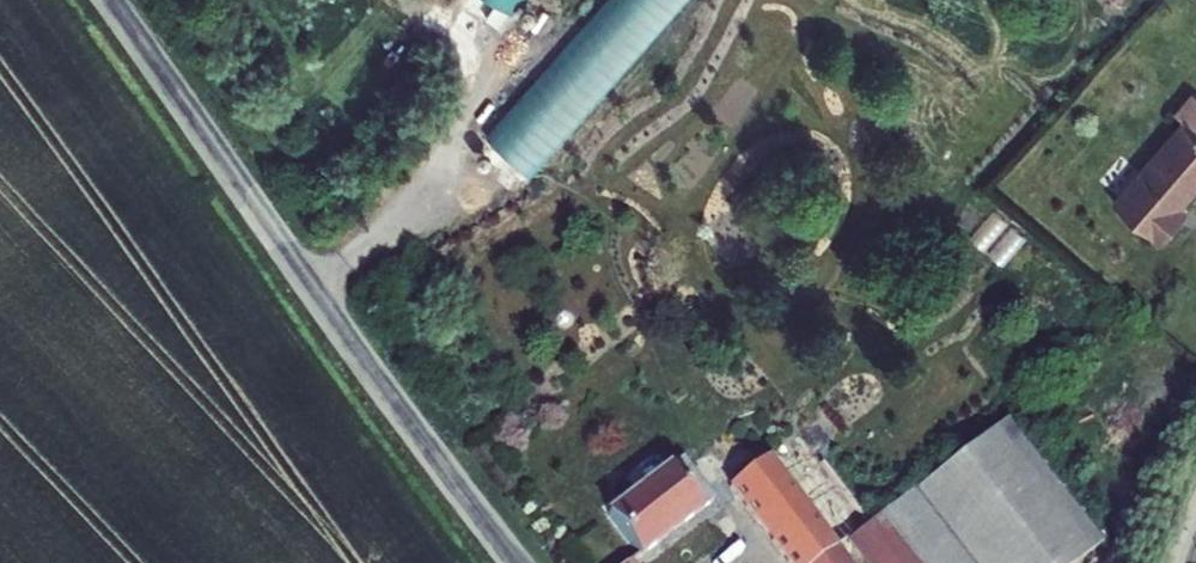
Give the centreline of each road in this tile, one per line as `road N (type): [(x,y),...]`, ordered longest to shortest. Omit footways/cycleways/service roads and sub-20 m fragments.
road 1 (tertiary): [(515,562),(108,0)]

